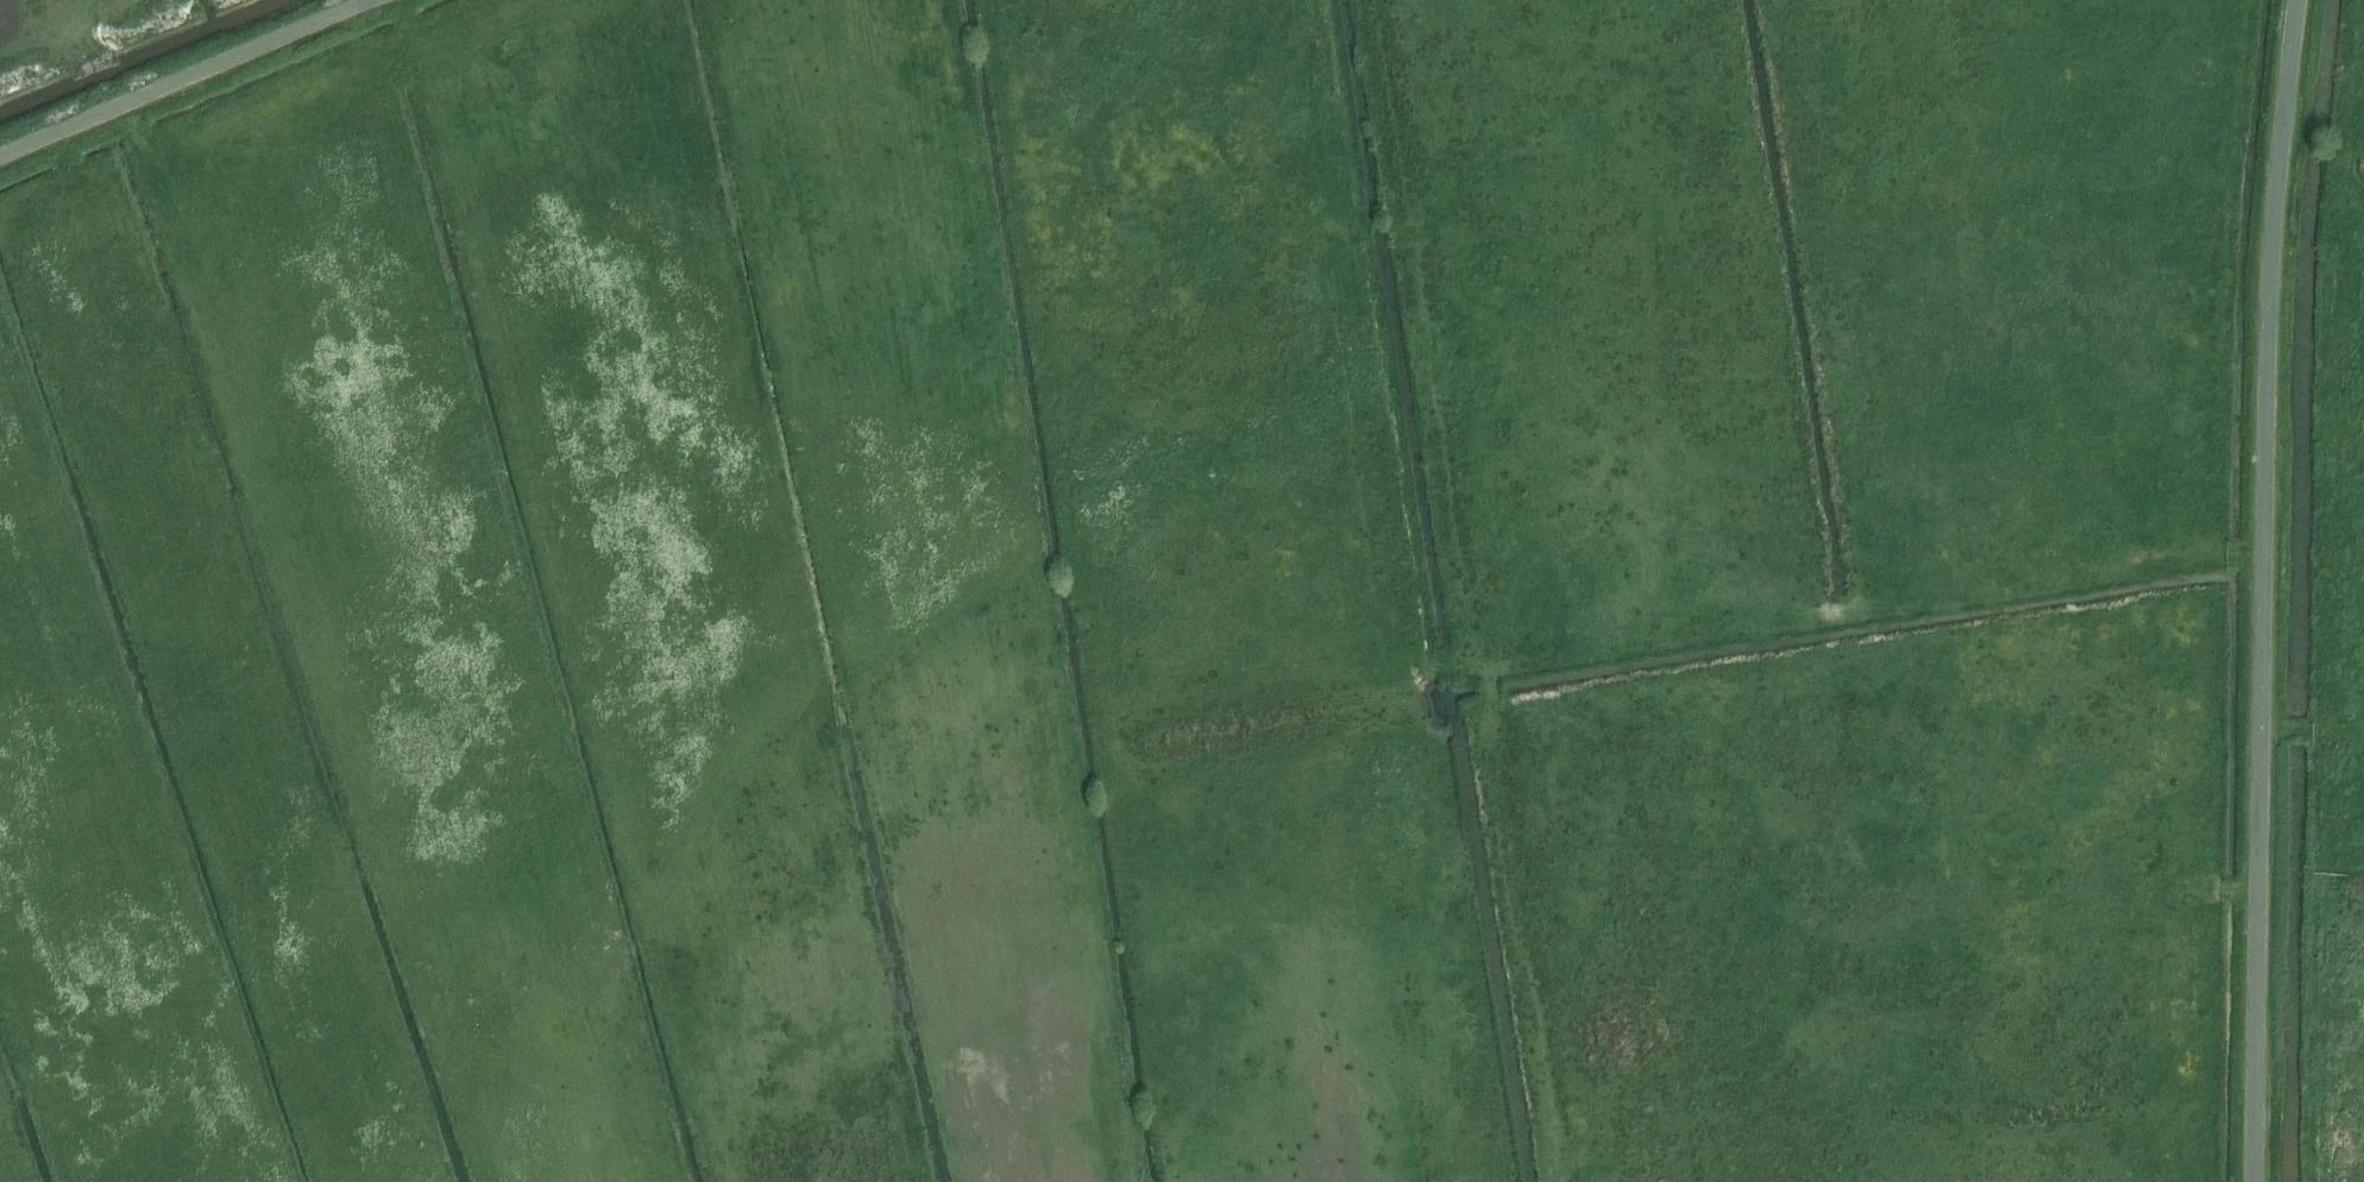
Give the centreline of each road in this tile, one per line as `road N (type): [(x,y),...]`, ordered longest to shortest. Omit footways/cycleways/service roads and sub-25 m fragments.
road 1 (unclassified): [(2251,1181),(2261,387),(2296,0)]
road 2 (unclassified): [(0,156),(366,0)]

